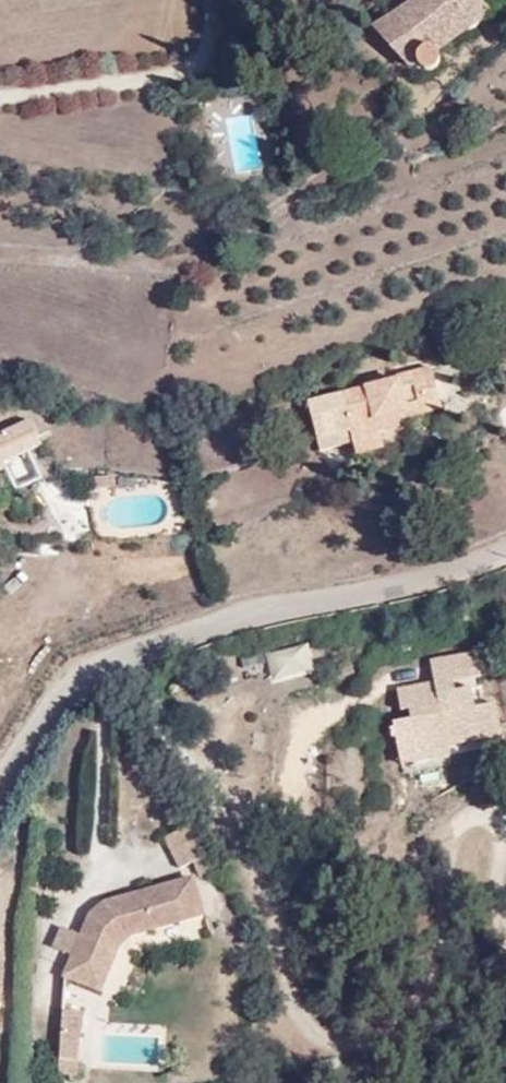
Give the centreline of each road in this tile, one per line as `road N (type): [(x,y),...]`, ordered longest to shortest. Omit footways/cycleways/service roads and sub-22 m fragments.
road 1 (residential): [(505,540),(267,603),(73,667),(0,781)]

